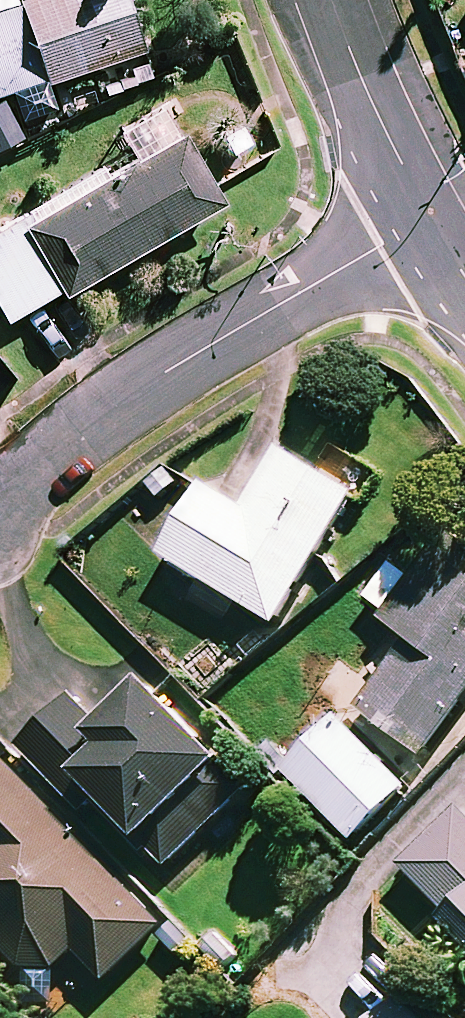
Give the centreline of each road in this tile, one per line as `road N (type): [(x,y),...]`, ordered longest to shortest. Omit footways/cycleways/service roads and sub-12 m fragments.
road 1 (residential): [(0,493),(173,354),(429,222)]
road 2 (residential): [(429,222),(333,0)]

